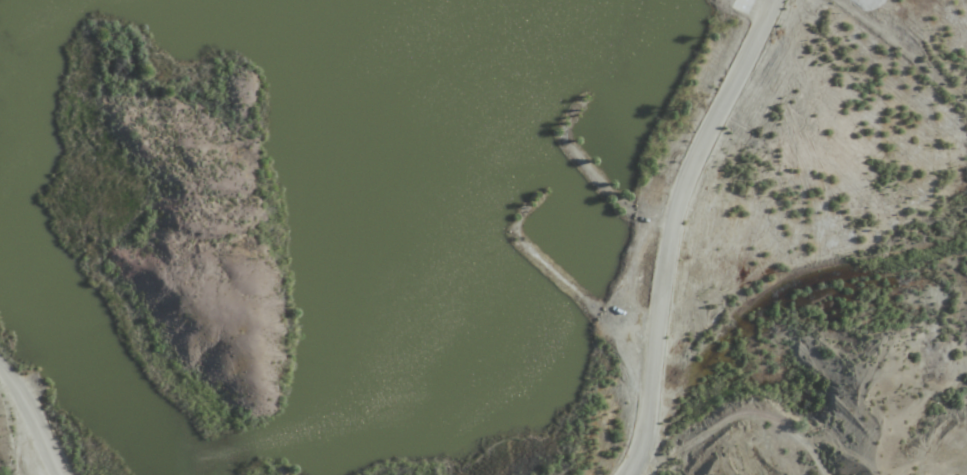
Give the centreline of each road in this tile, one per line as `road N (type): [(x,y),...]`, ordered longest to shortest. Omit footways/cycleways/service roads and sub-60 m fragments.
road 1 (residential): [(773,0),(675,197),(647,409)]
road 2 (track): [(822,474),(793,433),(769,416),(747,413),(651,460),(643,453),(648,474)]

